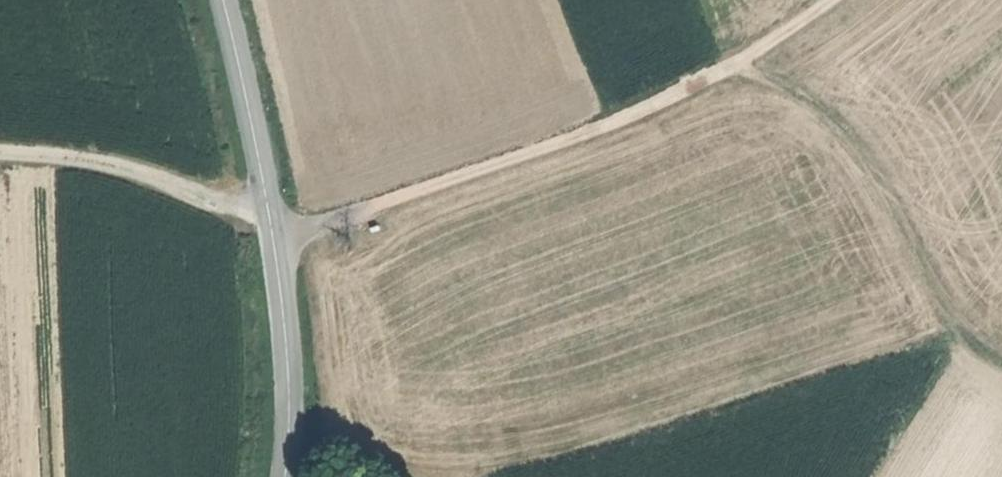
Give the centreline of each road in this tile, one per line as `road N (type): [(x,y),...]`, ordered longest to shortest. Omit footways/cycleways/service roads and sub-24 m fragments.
road 1 (track): [(273,236),(649,114),(737,71),(833,0)]
road 2 (tertiary): [(285,476),(282,303),(223,0)]
road 3 (track): [(737,71),(821,117),(954,316),(1001,356)]
road 4 (track): [(0,152),(140,171),(270,219)]

